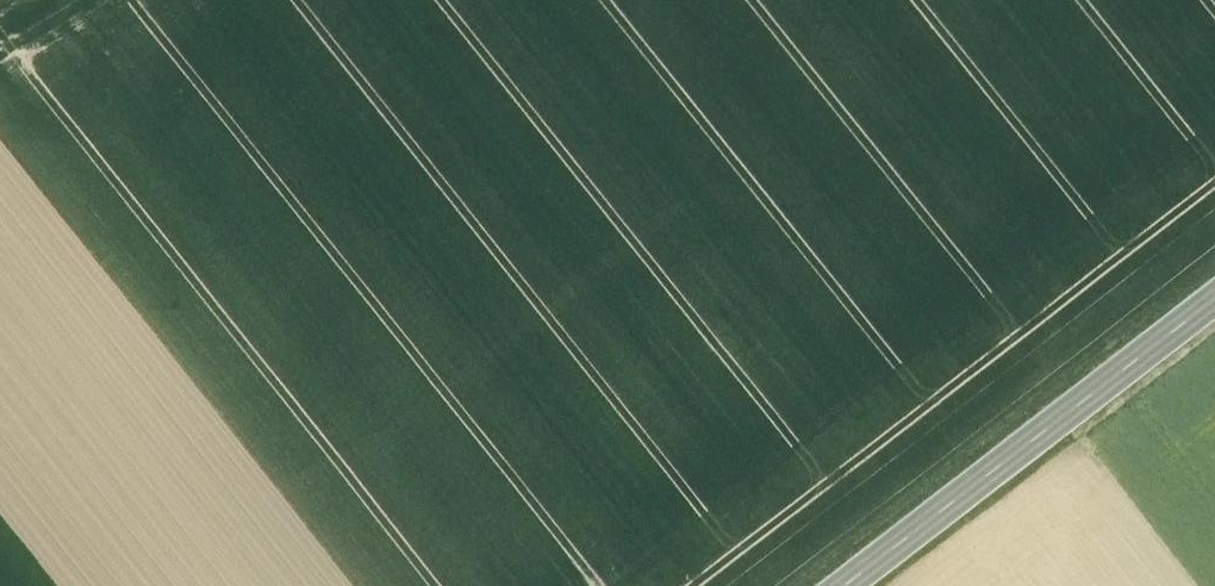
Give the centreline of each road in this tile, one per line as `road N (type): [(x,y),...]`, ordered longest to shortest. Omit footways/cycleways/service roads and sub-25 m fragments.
road 1 (secondary): [(1214,317),(877,585)]

